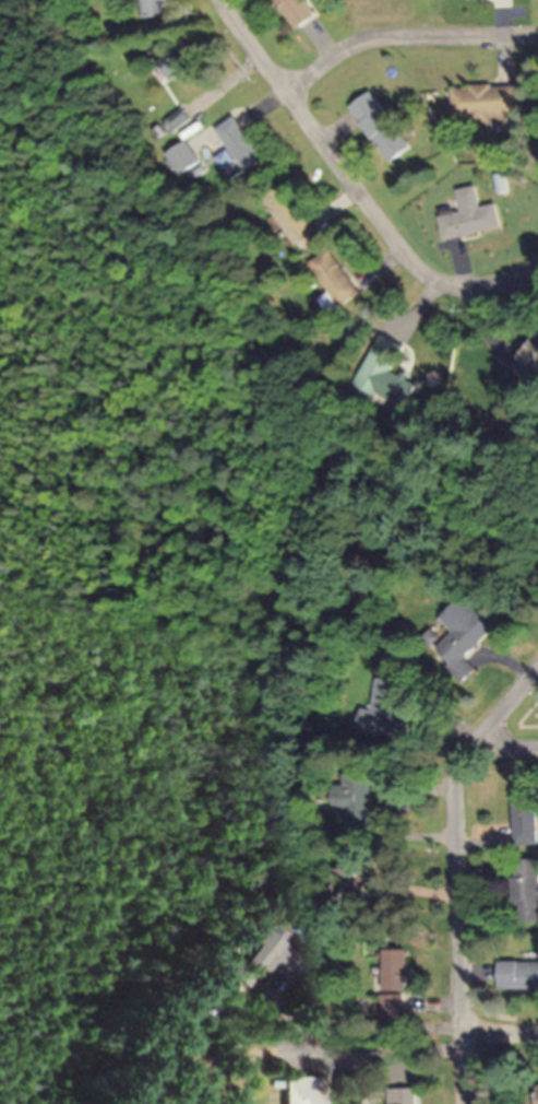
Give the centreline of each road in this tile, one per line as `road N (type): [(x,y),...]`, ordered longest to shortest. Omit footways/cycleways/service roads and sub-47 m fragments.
road 1 (residential): [(537,674),(459,766),(456,783),(468,1103)]
road 2 (residential): [(225,0),(416,265),(462,289),(537,271)]
road 3 (residential): [(290,95),(366,43),(537,36)]

